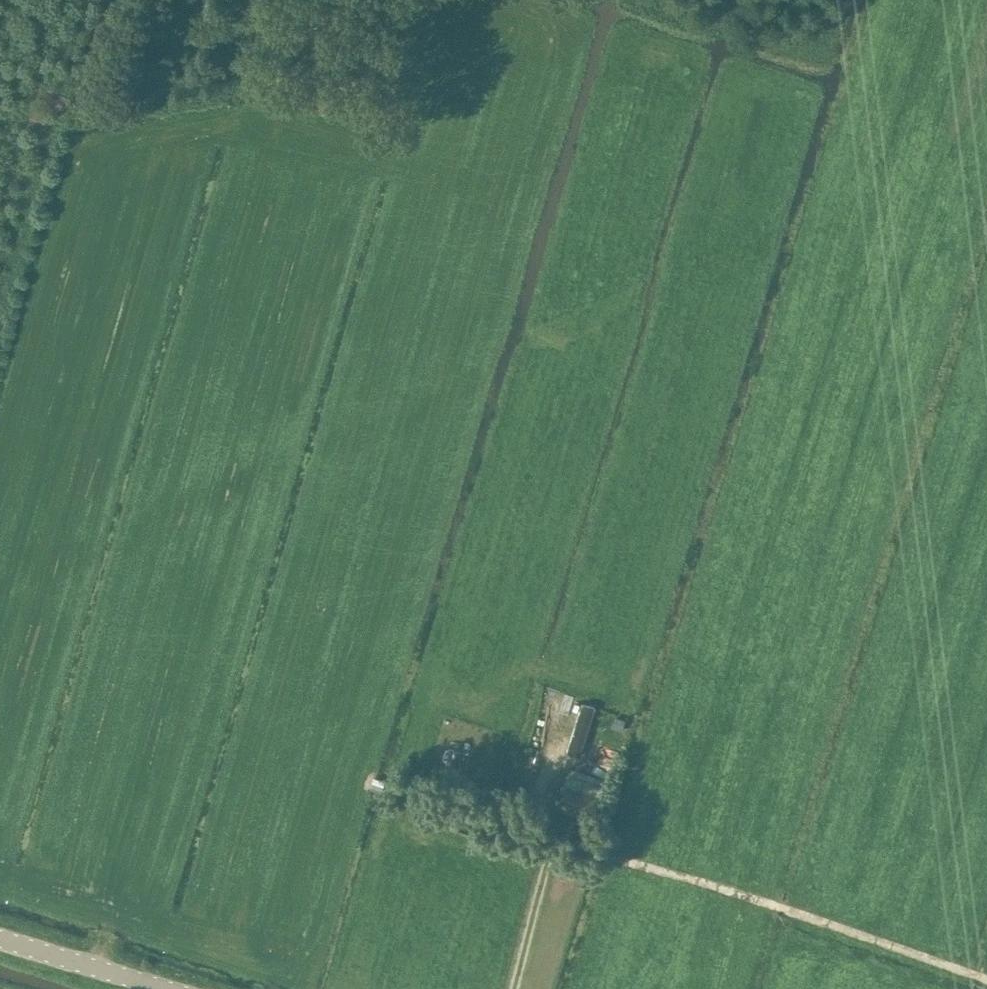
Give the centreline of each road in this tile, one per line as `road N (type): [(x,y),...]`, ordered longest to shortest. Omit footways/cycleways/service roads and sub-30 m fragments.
road 1 (tertiary): [(176,988),(0,936)]

